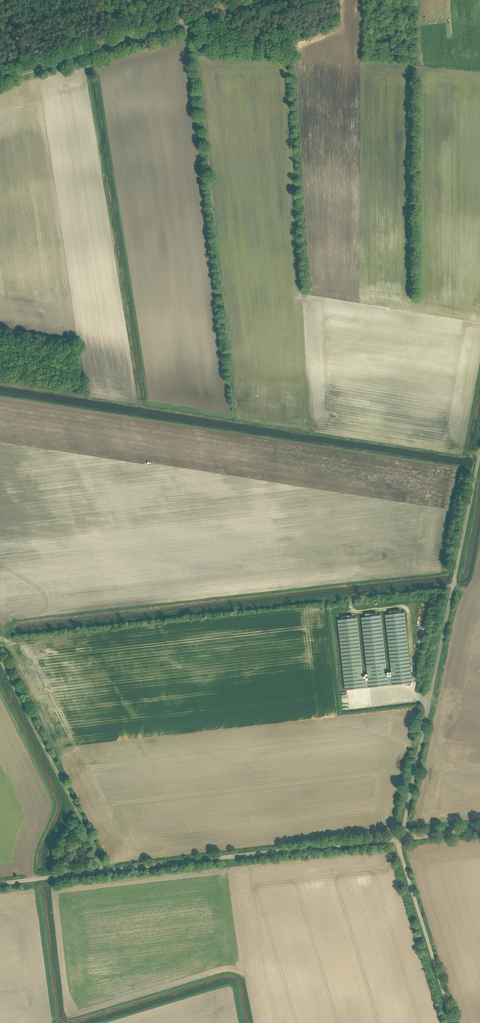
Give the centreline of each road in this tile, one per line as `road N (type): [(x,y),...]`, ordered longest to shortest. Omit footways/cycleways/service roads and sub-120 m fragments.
road 1 (unclassified): [(0,882),(398,839)]
road 2 (unclassified): [(398,839),(479,458)]
road 3 (tertiary): [(0,79),(274,0)]
road 4 (unclassified): [(454,1022),(398,839)]

